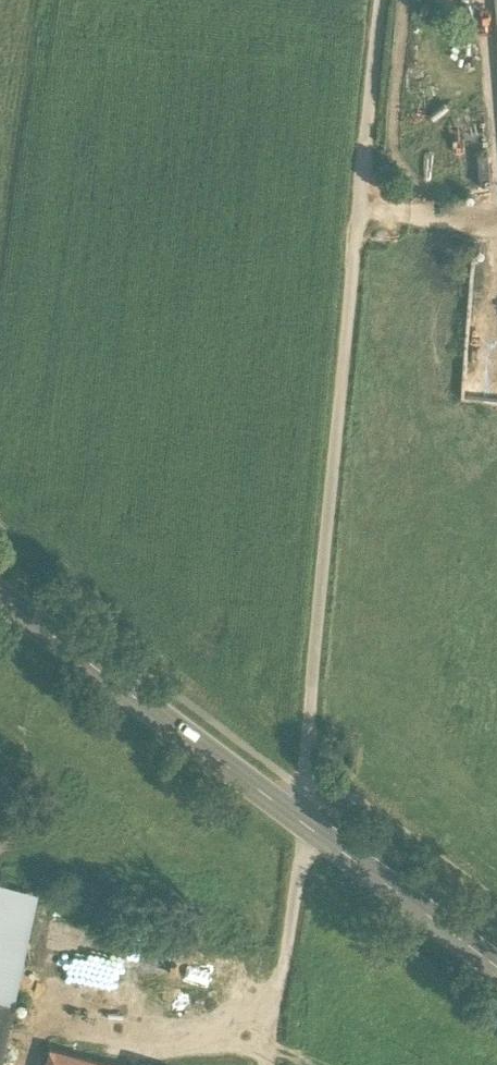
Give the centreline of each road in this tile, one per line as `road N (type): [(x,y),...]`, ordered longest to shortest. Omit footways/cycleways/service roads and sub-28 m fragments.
road 1 (residential): [(384,0),(307,828)]
road 2 (tertiary): [(307,828),(0,597)]
road 3 (residential): [(307,828),(276,1064)]
road 4 (tertiary): [(496,969),(307,828)]
road 5 (track): [(311,779),(372,810),(496,905)]

